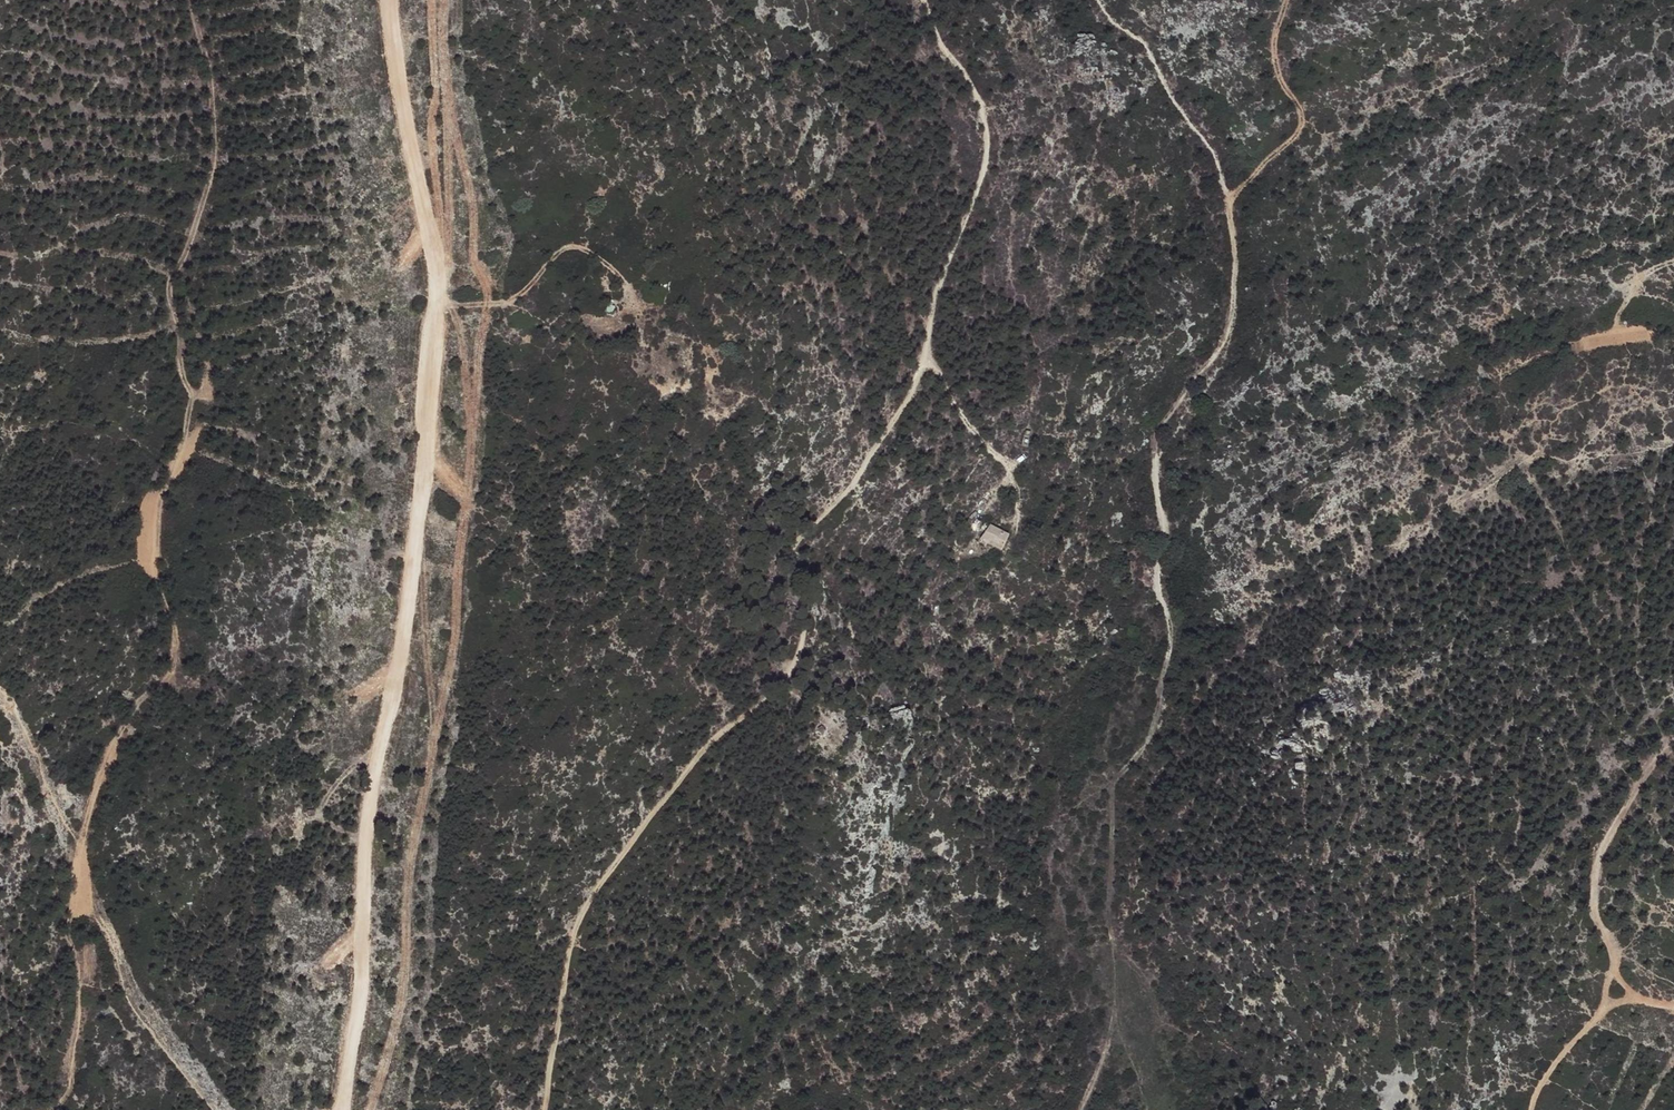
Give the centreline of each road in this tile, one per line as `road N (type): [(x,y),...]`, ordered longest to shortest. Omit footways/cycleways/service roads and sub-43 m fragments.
road 1 (track): [(544,1109),(581,917),(673,779),(764,687),(776,664),(788,544),(849,487),(928,361),(935,294),(987,160),(978,99),(941,44),(926,0)]
road 2 (track): [(194,0),(216,78),(217,135),(192,243),(172,279),(192,395),(157,535),(171,662),(135,703),(93,793),(76,910),(85,997),(57,1109)]
road 3 (track): [(388,0),(439,291),(405,647),(368,829),(360,996),(341,1109)]
road 4 (track): [(1073,1109),(1115,980),(1113,786),(1158,723),(1171,637),(1155,578),(1168,542),(1157,431),(1228,341),(1236,258),(1228,203)]
road 5 (track): [(1645,998),(1621,975),(1599,920),(1596,870),(1655,761),(1673,743)]
road 6 (track): [(1673,447),(1521,459),(1411,532)]
road 7 (track): [(433,0),(438,258)]
road 8 (track): [(437,305),(504,304),(562,250),(580,248),(612,267),(635,300)]
road 9 (track): [(1228,203),(1302,125),(1274,48),(1288,0)]
road 10 (track): [(1533,1109),(1557,1059),(1603,1009),(1622,998),(1673,1004)]
road 11 (track): [(928,361),(1011,476),(1016,527)]

